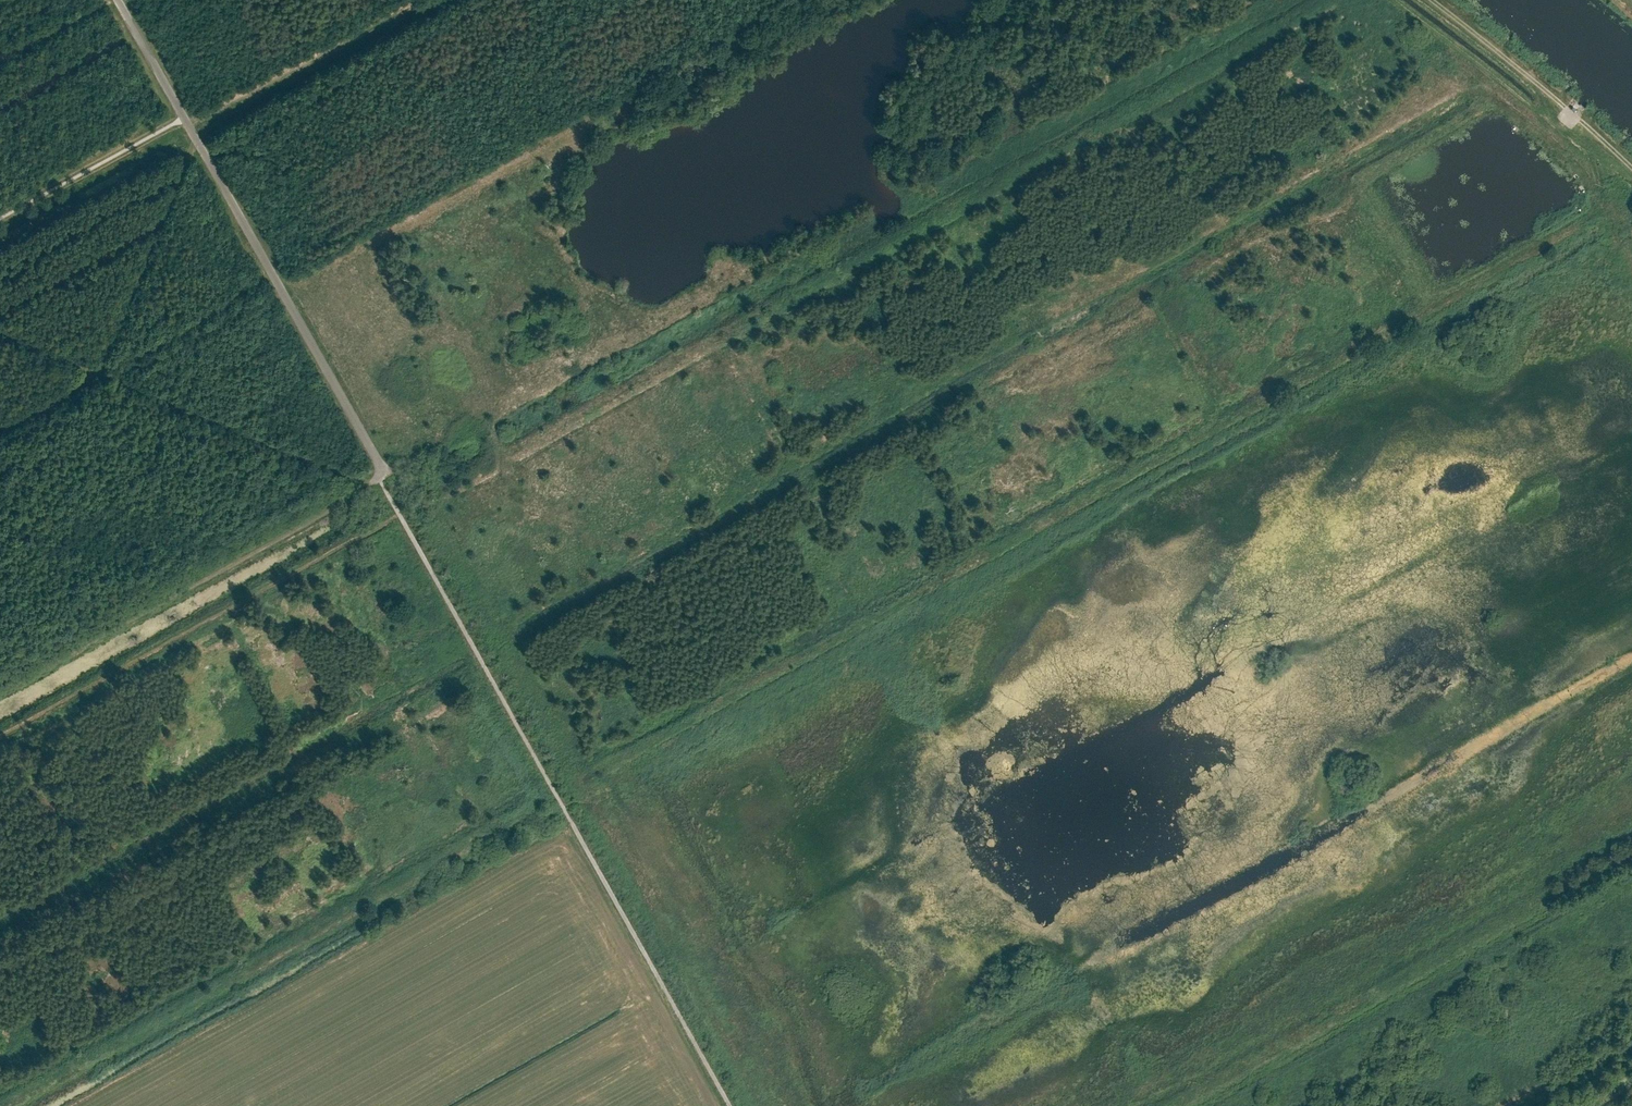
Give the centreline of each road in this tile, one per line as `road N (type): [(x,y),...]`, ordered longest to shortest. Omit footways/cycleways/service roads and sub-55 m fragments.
road 1 (unclassified): [(380,478),(117,0)]
road 2 (track): [(0,334),(368,482),(379,476)]
road 3 (track): [(0,424),(95,372),(199,146)]
road 4 (track): [(1424,0),(1631,168)]
road 5 (track): [(188,127),(412,0)]
road 6 (track): [(0,61),(111,0)]

